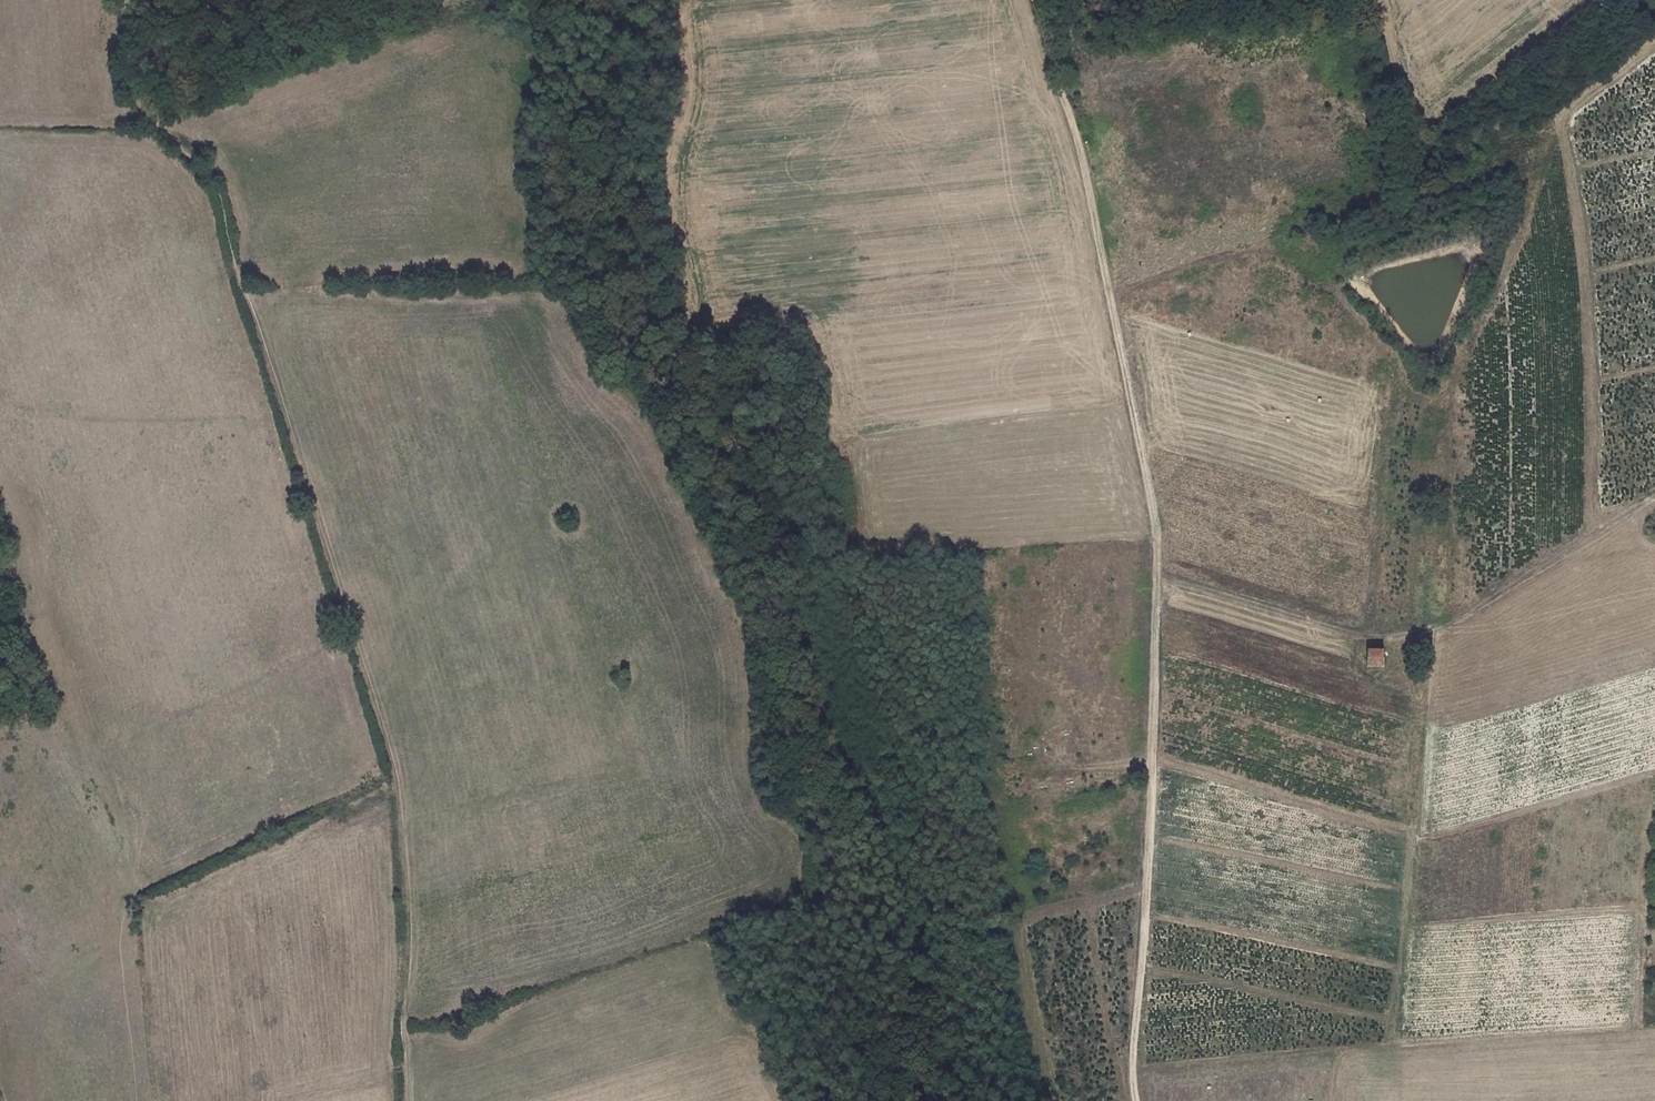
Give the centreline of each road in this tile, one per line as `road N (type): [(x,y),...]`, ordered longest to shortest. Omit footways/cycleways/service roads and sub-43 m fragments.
road 1 (track): [(408,1100),(395,787),(382,716),(239,276),(221,196),(139,102),(126,0)]
road 2 (track): [(1033,0),(1079,148),(1160,553),(1137,1100)]

